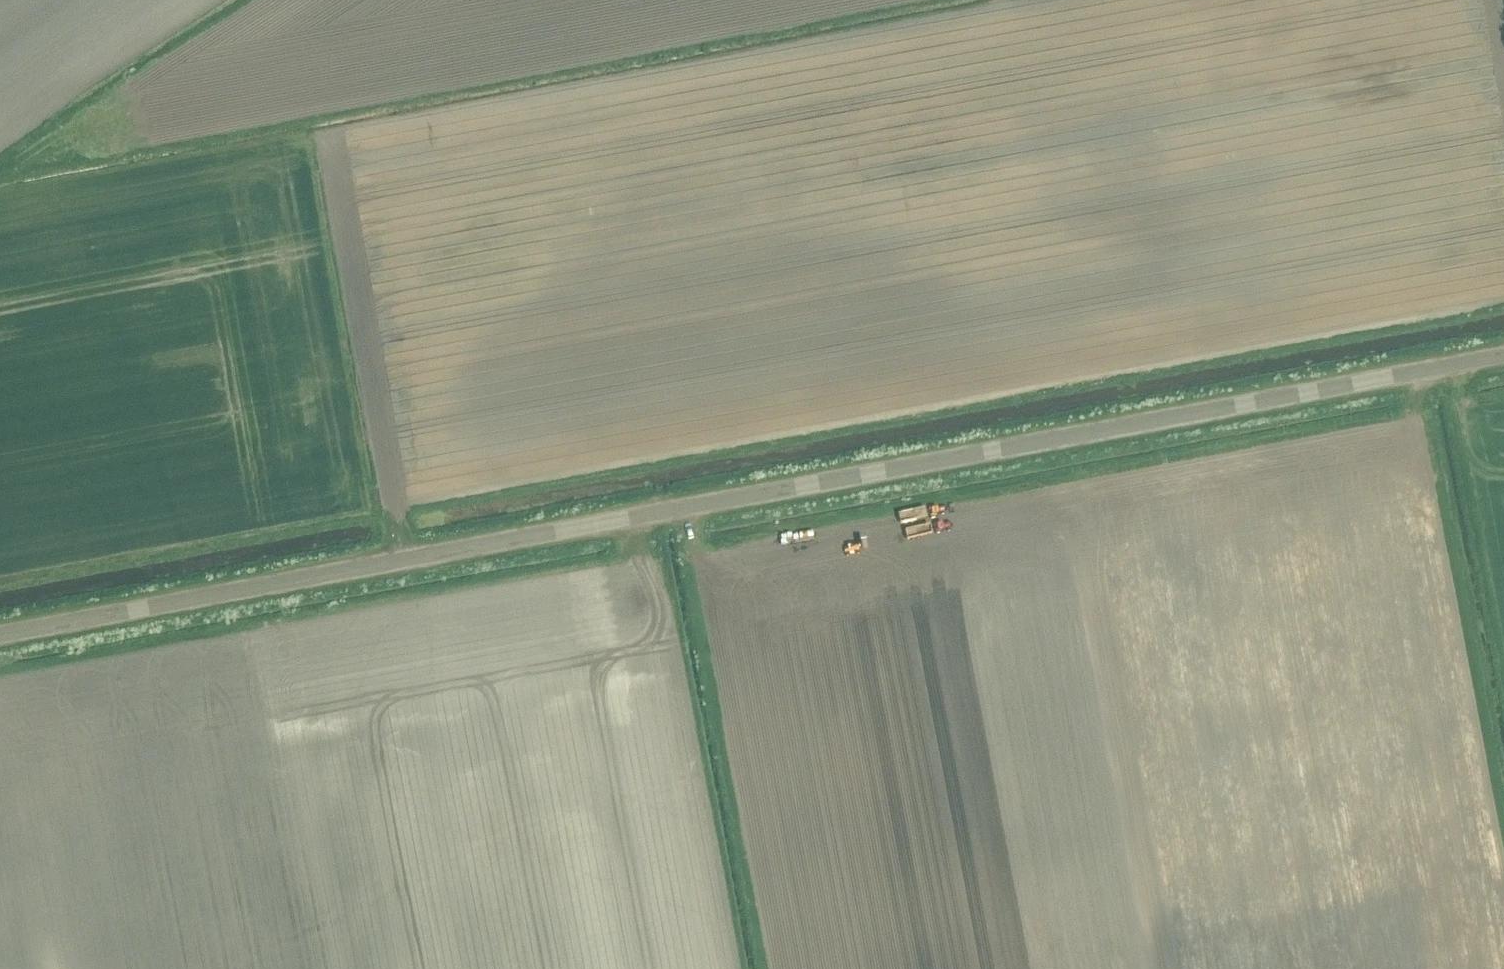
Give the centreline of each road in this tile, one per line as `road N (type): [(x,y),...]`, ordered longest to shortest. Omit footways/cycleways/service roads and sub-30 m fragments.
road 1 (unclassified): [(0,637),(1503,358)]

